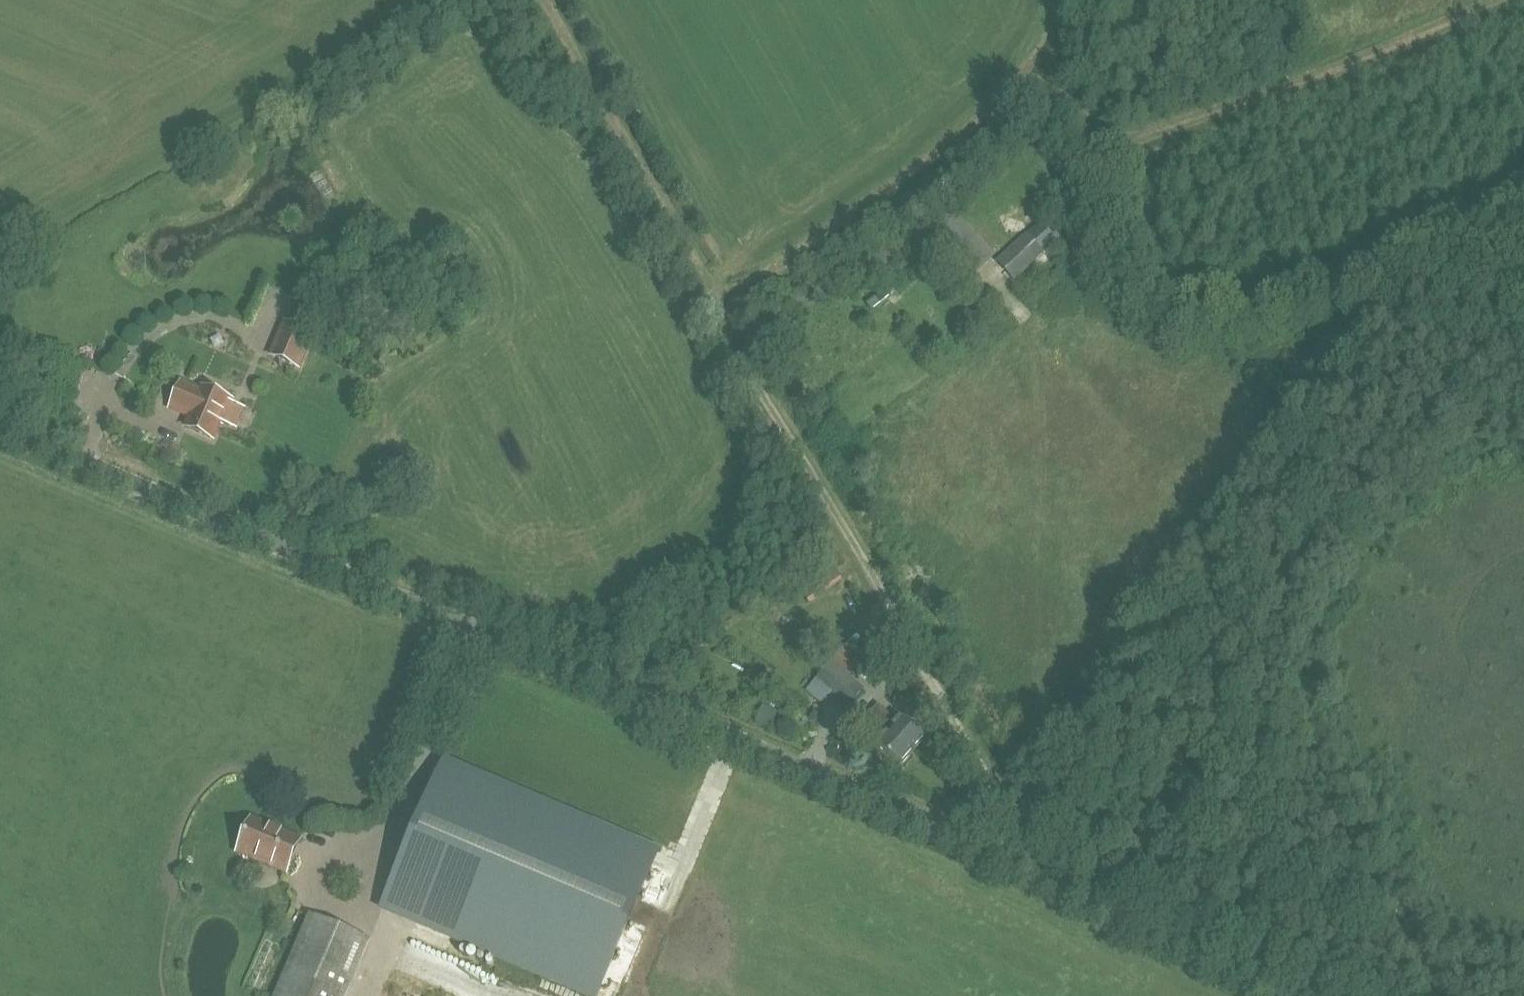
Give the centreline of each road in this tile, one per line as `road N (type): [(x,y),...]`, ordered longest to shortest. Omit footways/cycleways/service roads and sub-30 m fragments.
road 1 (unclassified): [(1289,995),(483,632),(0,424)]
road 2 (track): [(1062,894),(729,353),(709,286),(533,0)]
road 3 (track): [(729,353),(1022,159)]
road 4 (track): [(724,741),(689,860),(633,995)]

